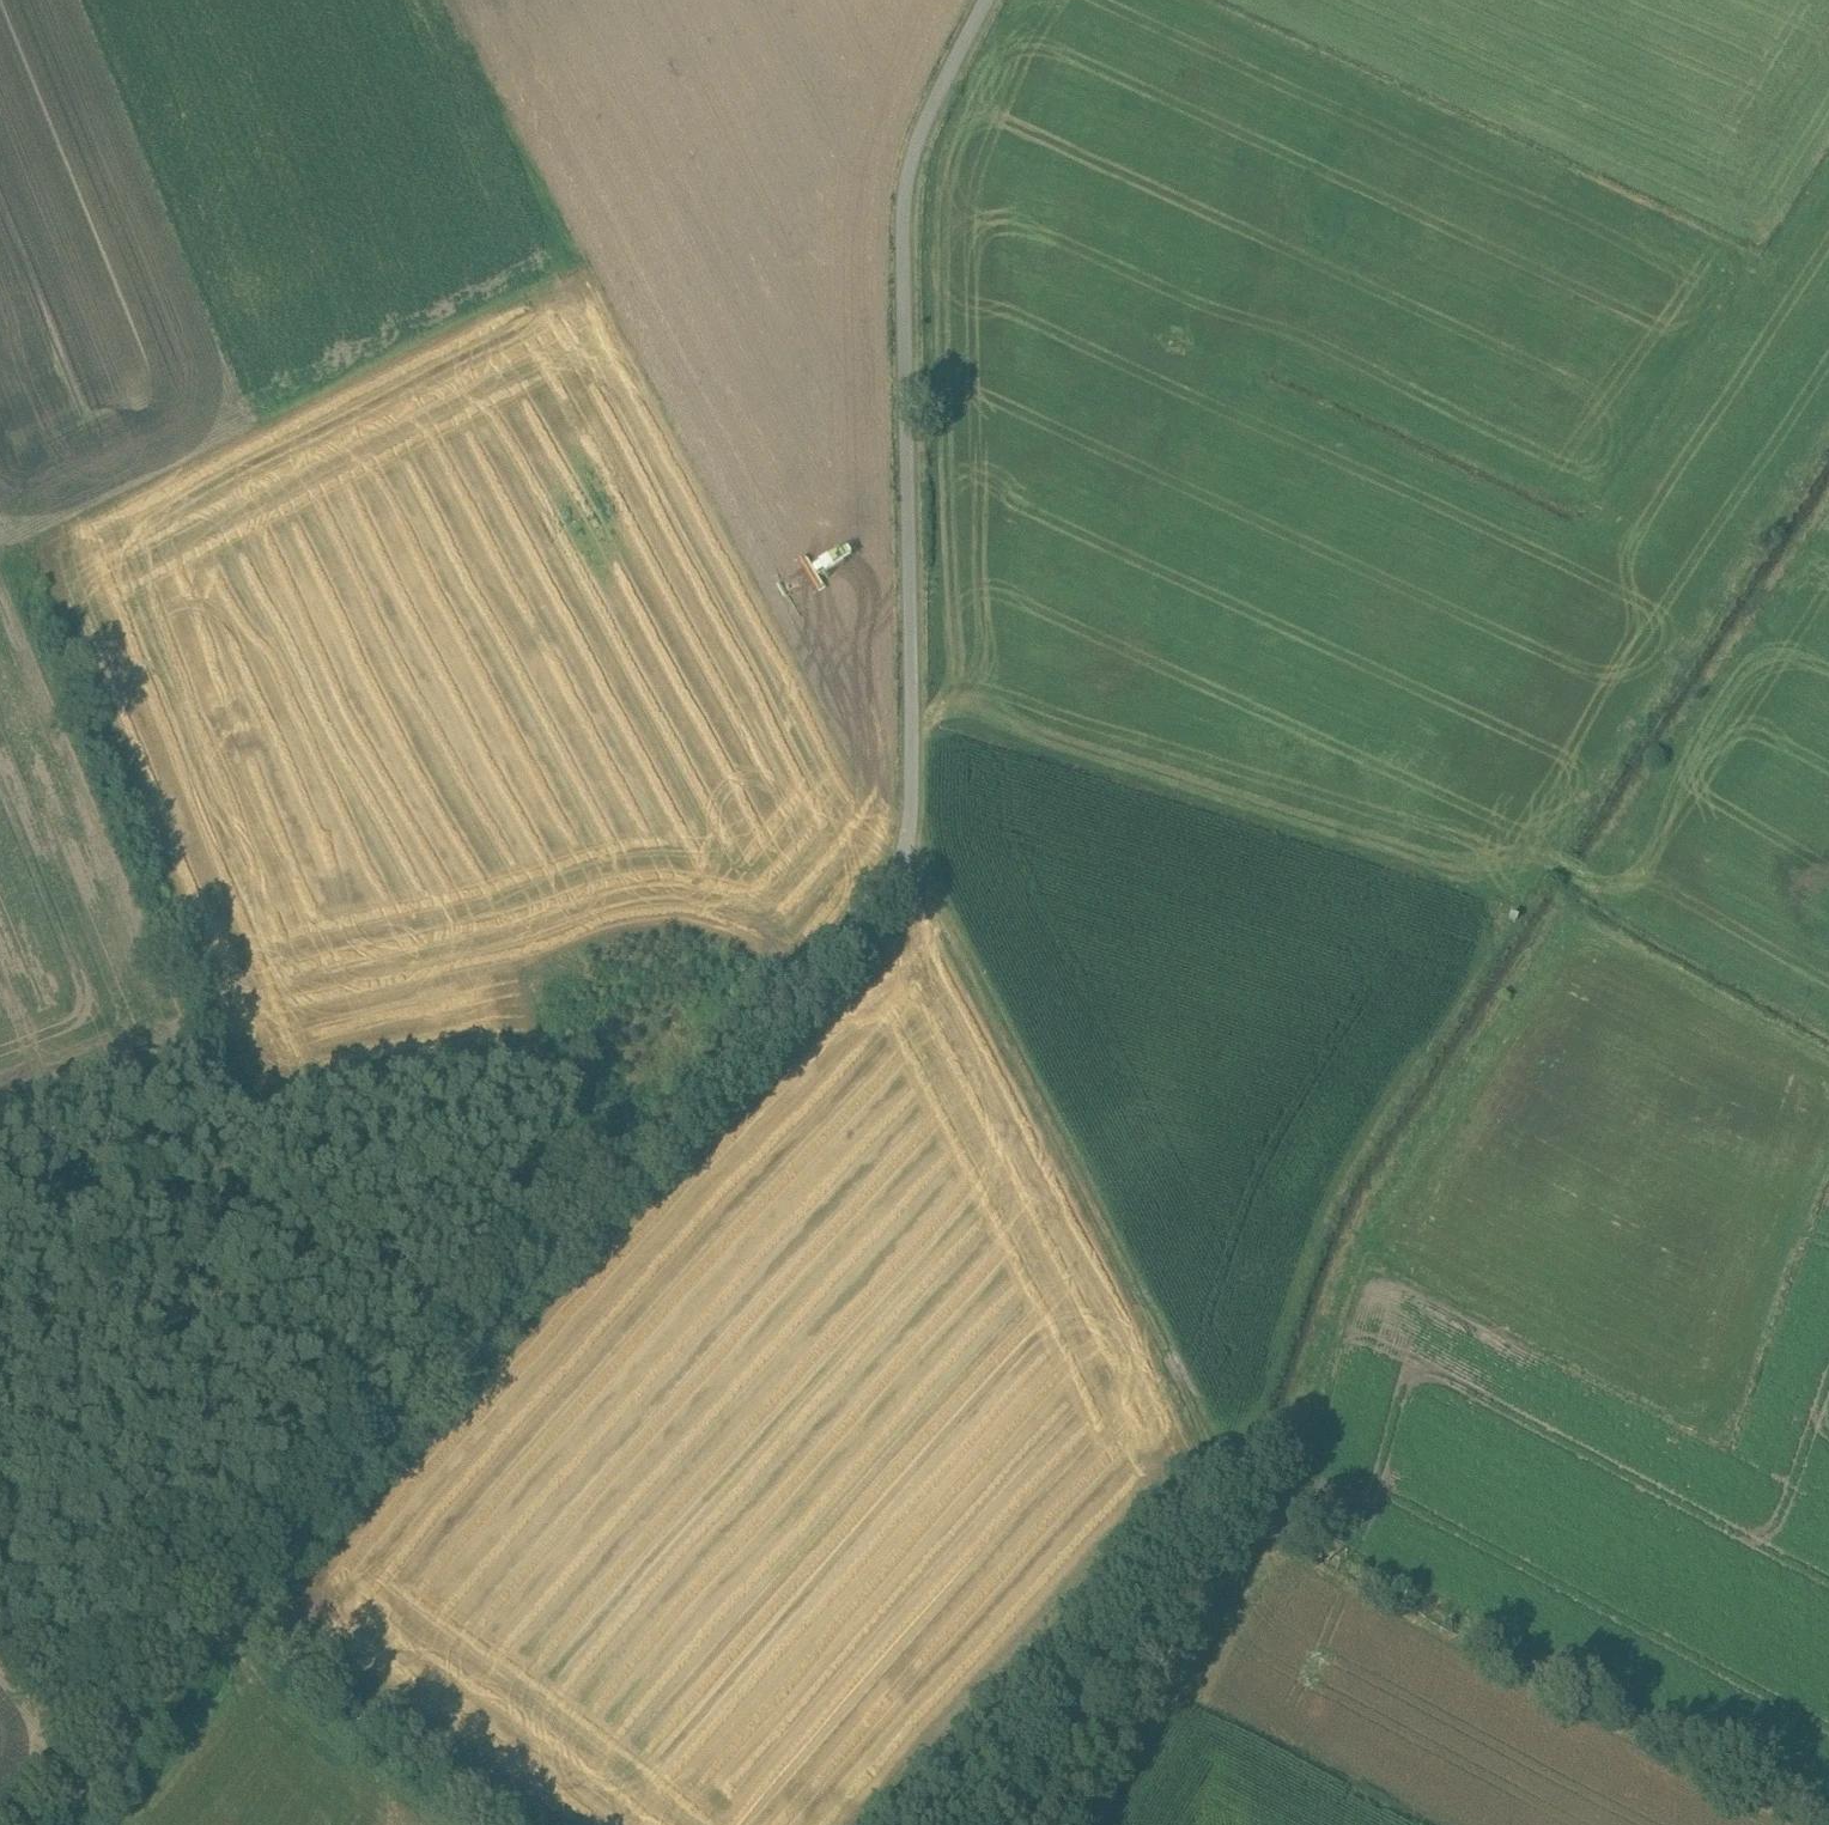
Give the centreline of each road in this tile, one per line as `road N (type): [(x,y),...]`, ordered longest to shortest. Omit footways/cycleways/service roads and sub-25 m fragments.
road 1 (unclassified): [(985,0),(917,137),(904,194),(910,858),(45,1824)]
road 2 (track): [(910,858),(1259,1514),(1828,1816)]

